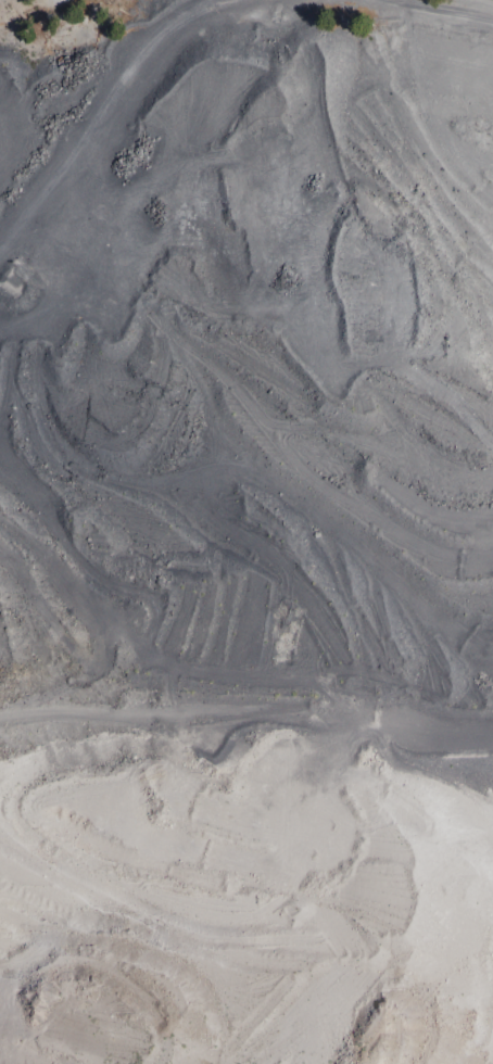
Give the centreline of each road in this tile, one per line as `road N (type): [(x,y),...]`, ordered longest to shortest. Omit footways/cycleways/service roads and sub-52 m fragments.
road 1 (track): [(235,0),(184,14),(155,38),(0,242)]

